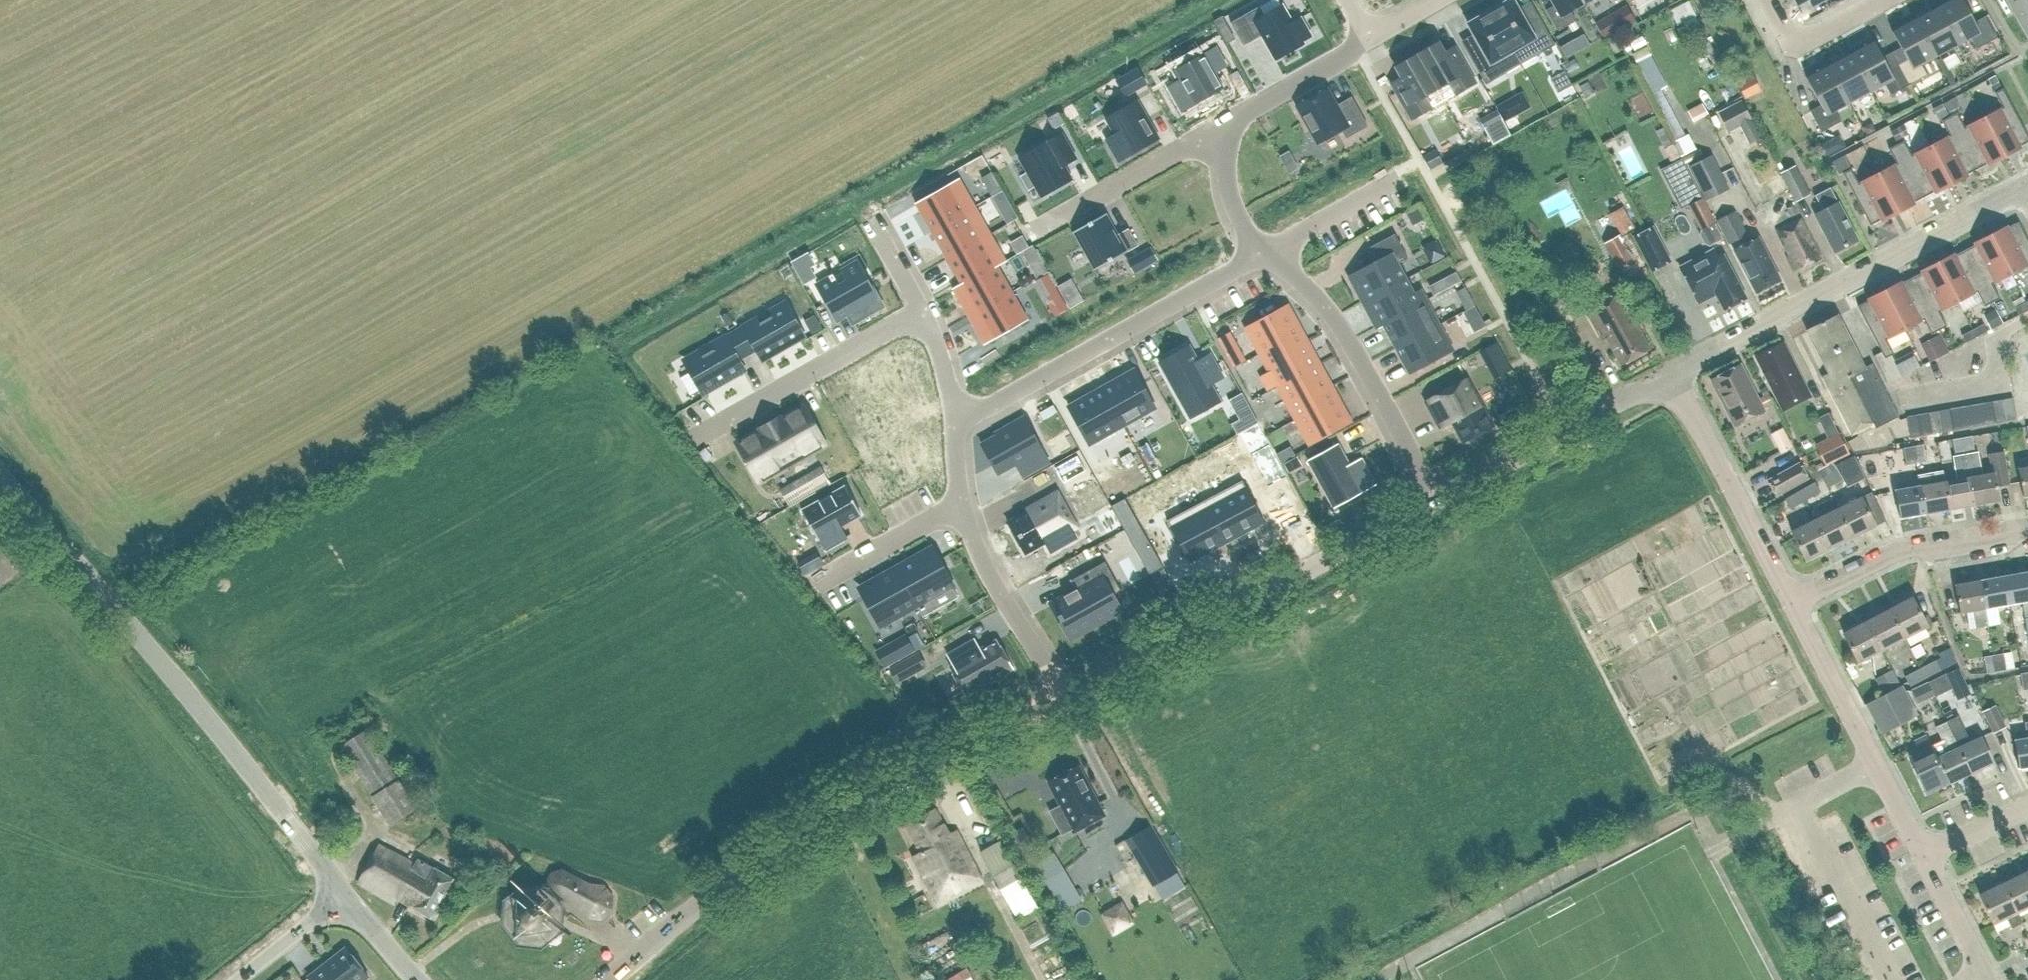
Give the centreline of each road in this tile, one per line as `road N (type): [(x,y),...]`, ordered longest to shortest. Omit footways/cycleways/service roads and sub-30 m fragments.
road 1 (unclassified): [(345,893),(0,477)]
road 2 (unclassified): [(607,979),(700,902),(824,822),(1063,695)]
road 3 (unclassified): [(1063,695),(1435,498)]
road 4 (unclassified): [(1671,384),(1691,359),(2024,185)]
road 5 (residential): [(954,423),(1265,251)]
road 6 (residential): [(1435,498),(1333,319),(1265,251)]
road 7 (unclassified): [(1923,856),(1791,601)]
road 8 (unclassified): [(1435,498),(1624,396),(1671,384)]
road 9 (residential): [(1791,601),(1898,549),(1972,544),(2027,527)]
road 10 (unclassified): [(1791,601),(1671,384)]
road 11 (residential): [(961,501),(988,573),(1063,695)]
road 12 (residential): [(1030,236),(1216,131)]
road 13 (residential): [(738,415),(922,312)]
road 14 (residential): [(1216,131),(1369,38)]
road 15 (residential): [(825,576),(961,501)]
road 16 (residential): [(1768,0),(1799,44),(1882,0)]
road 17 (residential): [(1265,251),(1388,183)]
road 18 (unclassified): [(235,979),(345,893)]
road 19 (residential): [(1265,251),(1235,209),(1216,131)]
road 20 (unclassified): [(1984,972),(1923,856)]

